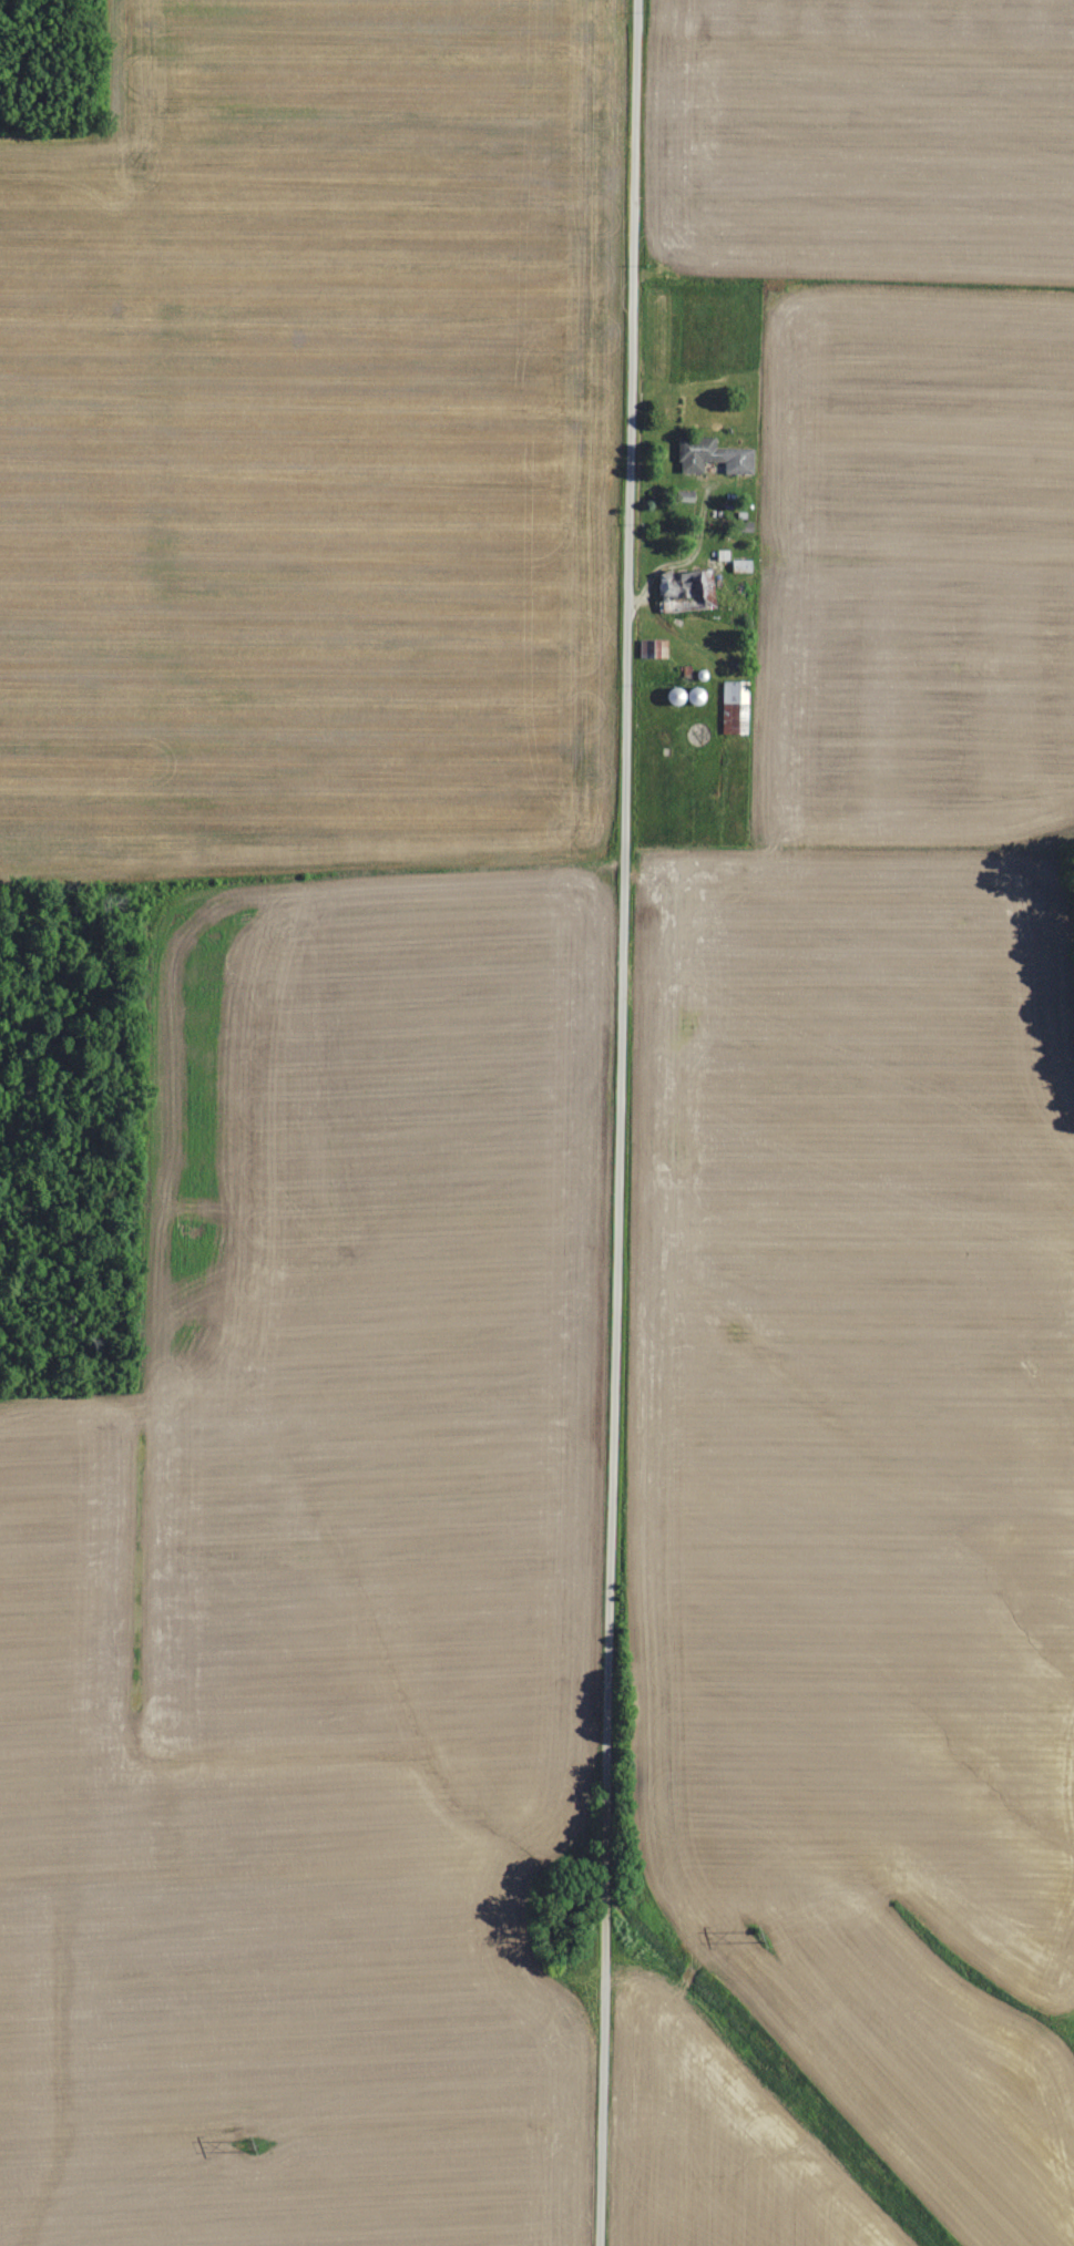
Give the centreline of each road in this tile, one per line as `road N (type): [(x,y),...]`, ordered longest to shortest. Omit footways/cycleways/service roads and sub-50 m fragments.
road 1 (residential): [(598,2245),(637,0)]

